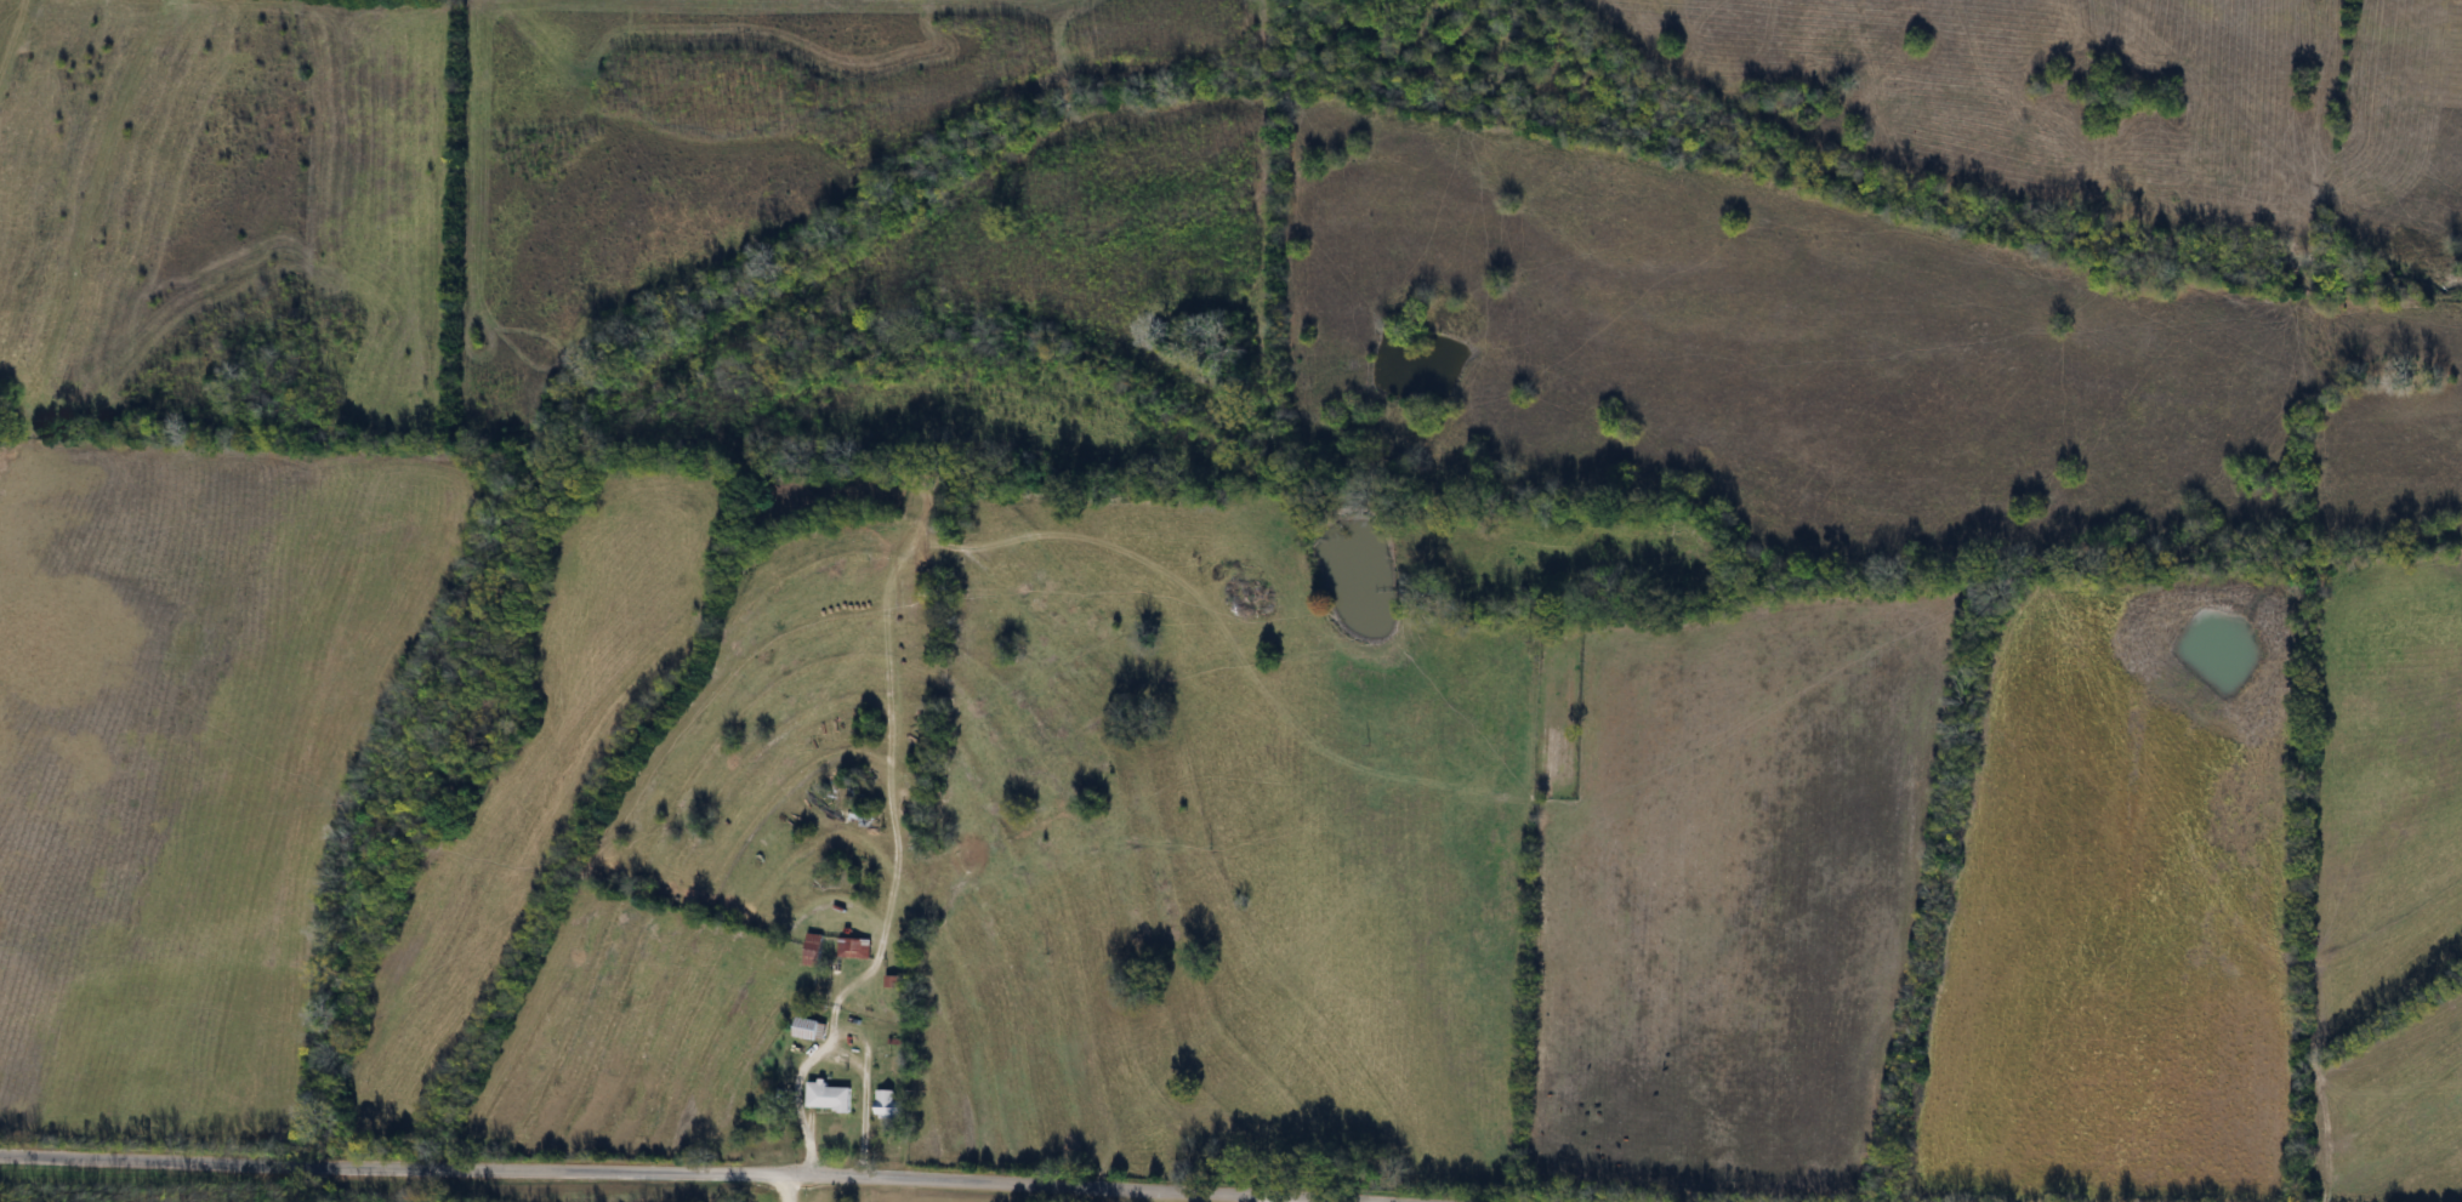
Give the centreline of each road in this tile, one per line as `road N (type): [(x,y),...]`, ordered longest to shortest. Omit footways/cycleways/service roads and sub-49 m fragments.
road 1 (residential): [(0,1158),(785,1174),(1418,1201)]

